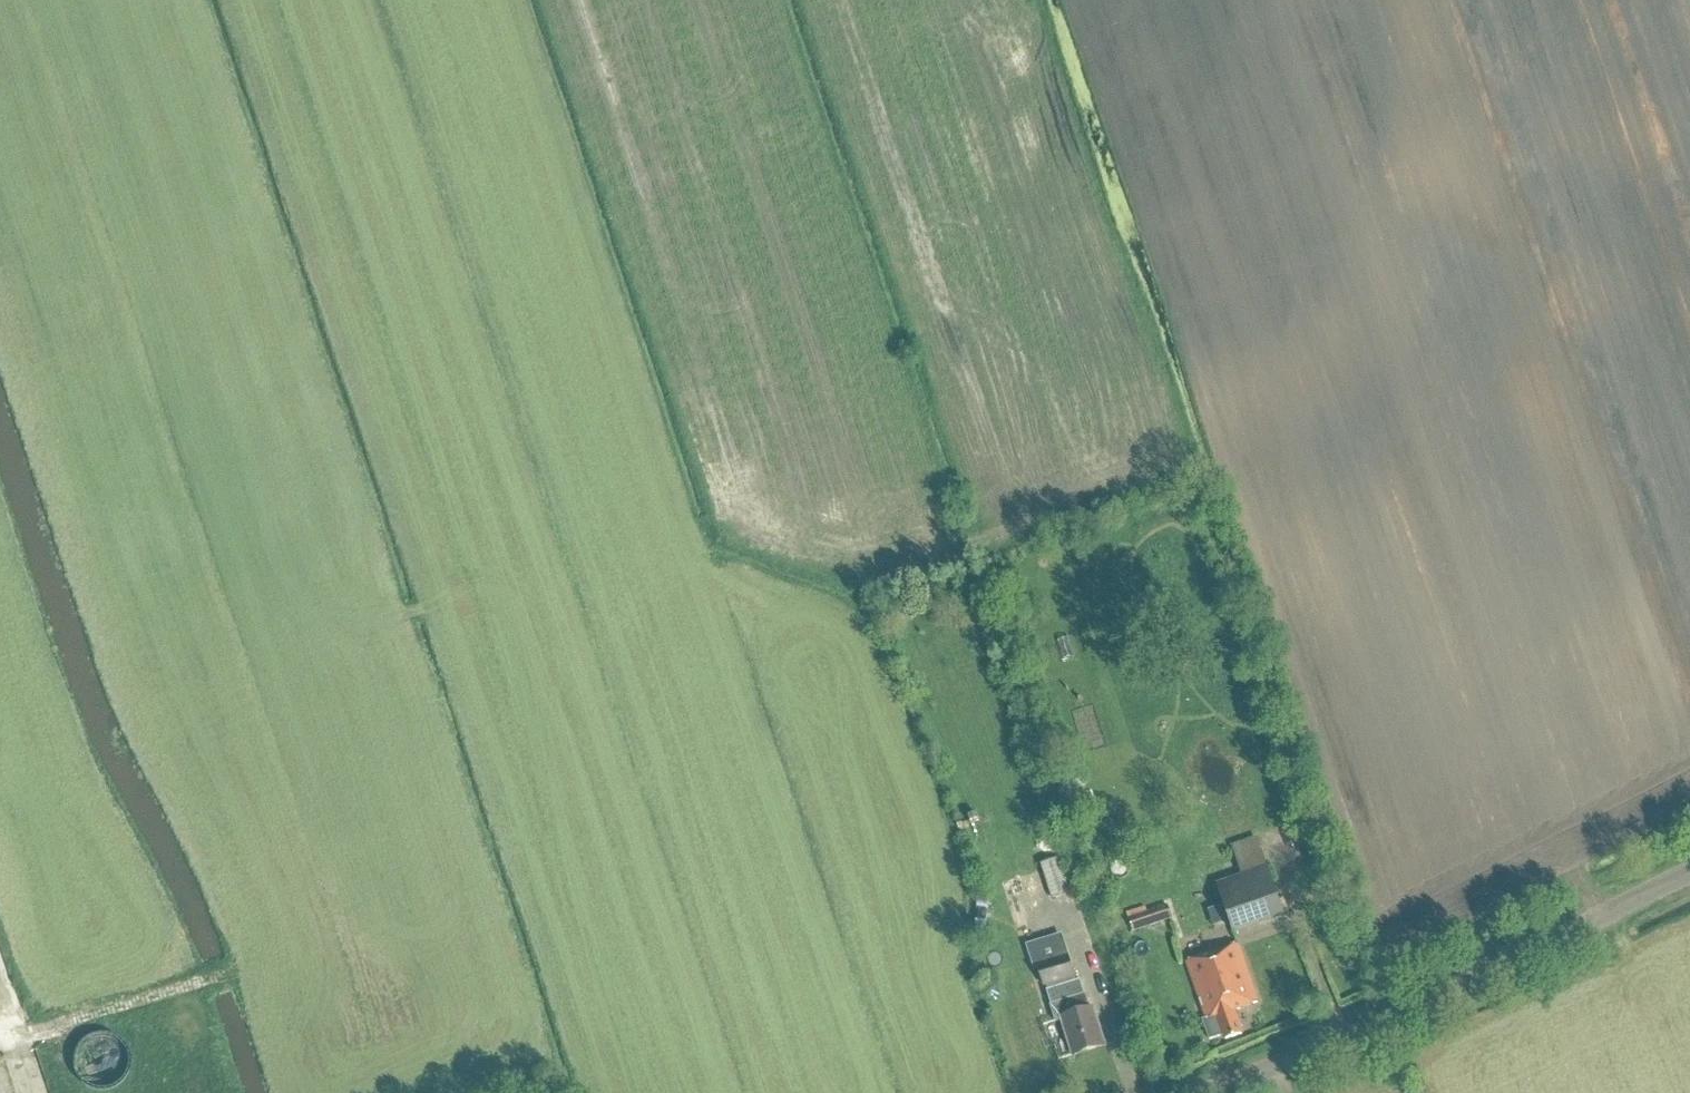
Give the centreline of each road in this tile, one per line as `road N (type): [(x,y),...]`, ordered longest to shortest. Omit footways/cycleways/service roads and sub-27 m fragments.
road 1 (tertiary): [(1206,1092),(1346,1036),(1689,872)]

